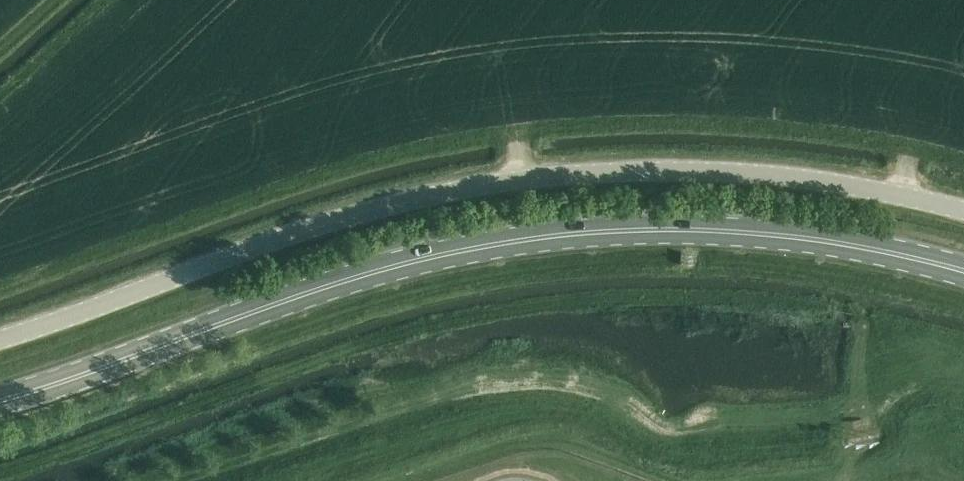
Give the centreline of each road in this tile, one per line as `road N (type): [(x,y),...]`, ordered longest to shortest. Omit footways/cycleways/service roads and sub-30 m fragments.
road 1 (primary): [(963,274),(787,238),(566,234),(379,272),(0,402)]
road 2 (unclassified): [(963,213),(751,175),(652,171),(522,181),(321,226),(0,342)]

